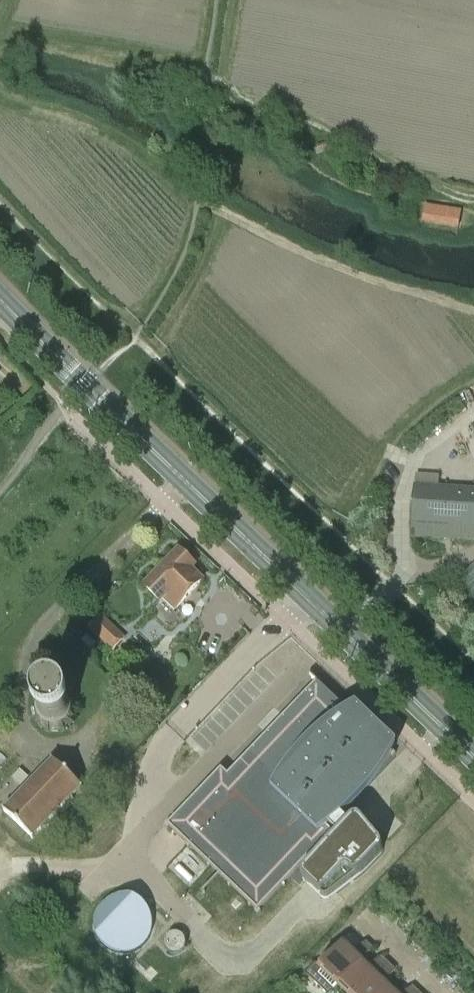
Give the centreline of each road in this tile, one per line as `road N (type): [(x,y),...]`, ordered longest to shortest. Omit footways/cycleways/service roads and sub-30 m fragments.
road 1 (tertiary): [(473,756),(2,303)]
road 2 (track): [(207,74),(448,197),(473,201)]

